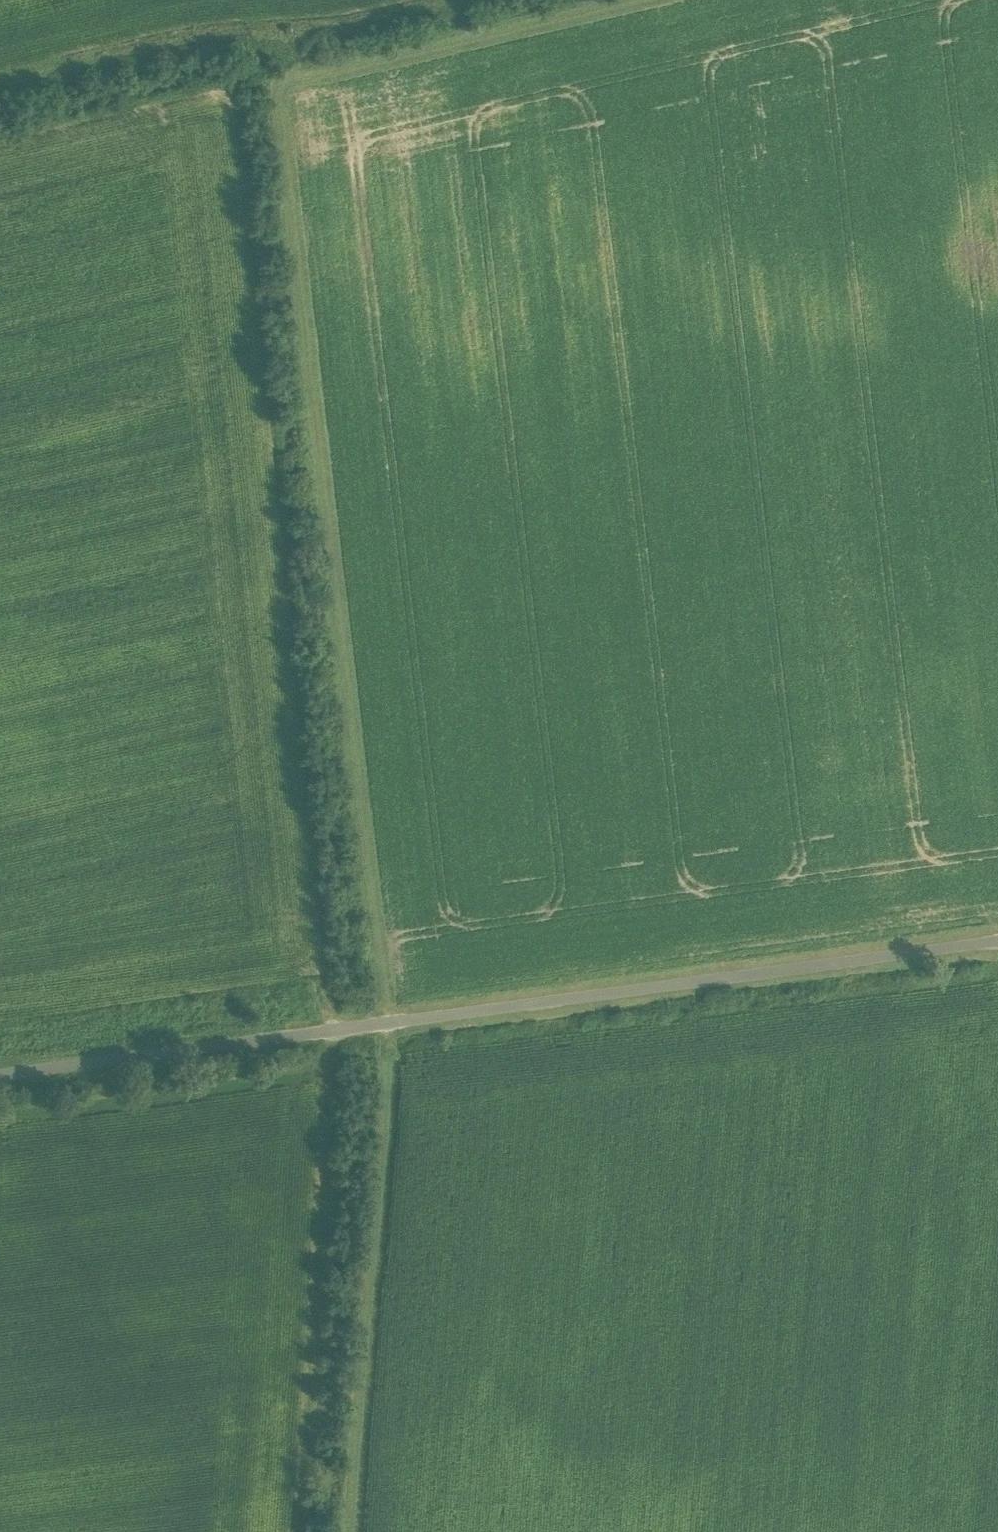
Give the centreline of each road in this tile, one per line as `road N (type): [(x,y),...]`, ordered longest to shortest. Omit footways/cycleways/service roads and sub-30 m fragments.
road 1 (unclassified): [(997,935),(0,1069)]

